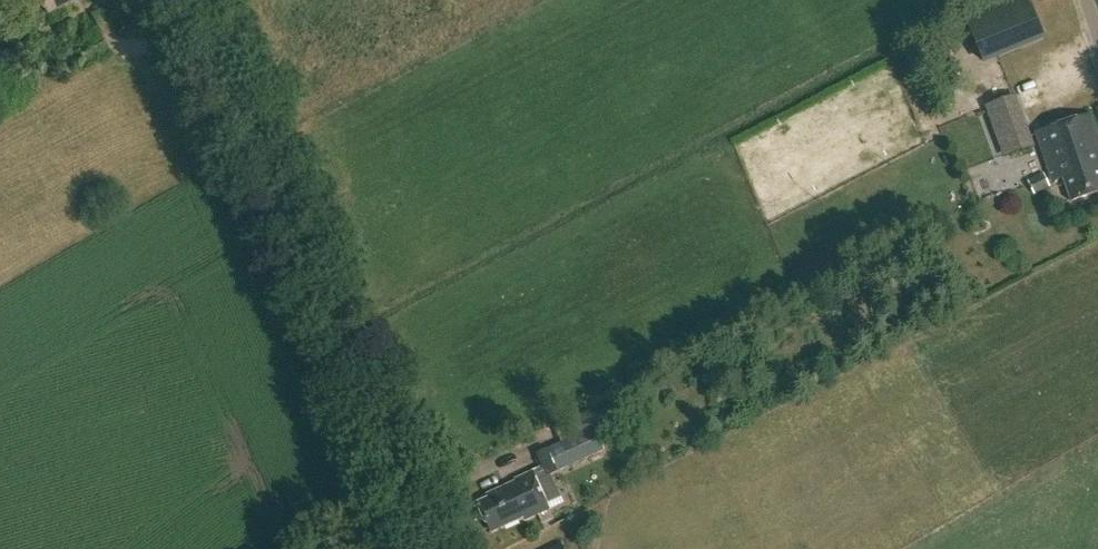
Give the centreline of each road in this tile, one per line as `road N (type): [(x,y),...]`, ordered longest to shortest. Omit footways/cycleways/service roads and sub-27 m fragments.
road 1 (tertiary): [(427,548),(179,0)]

